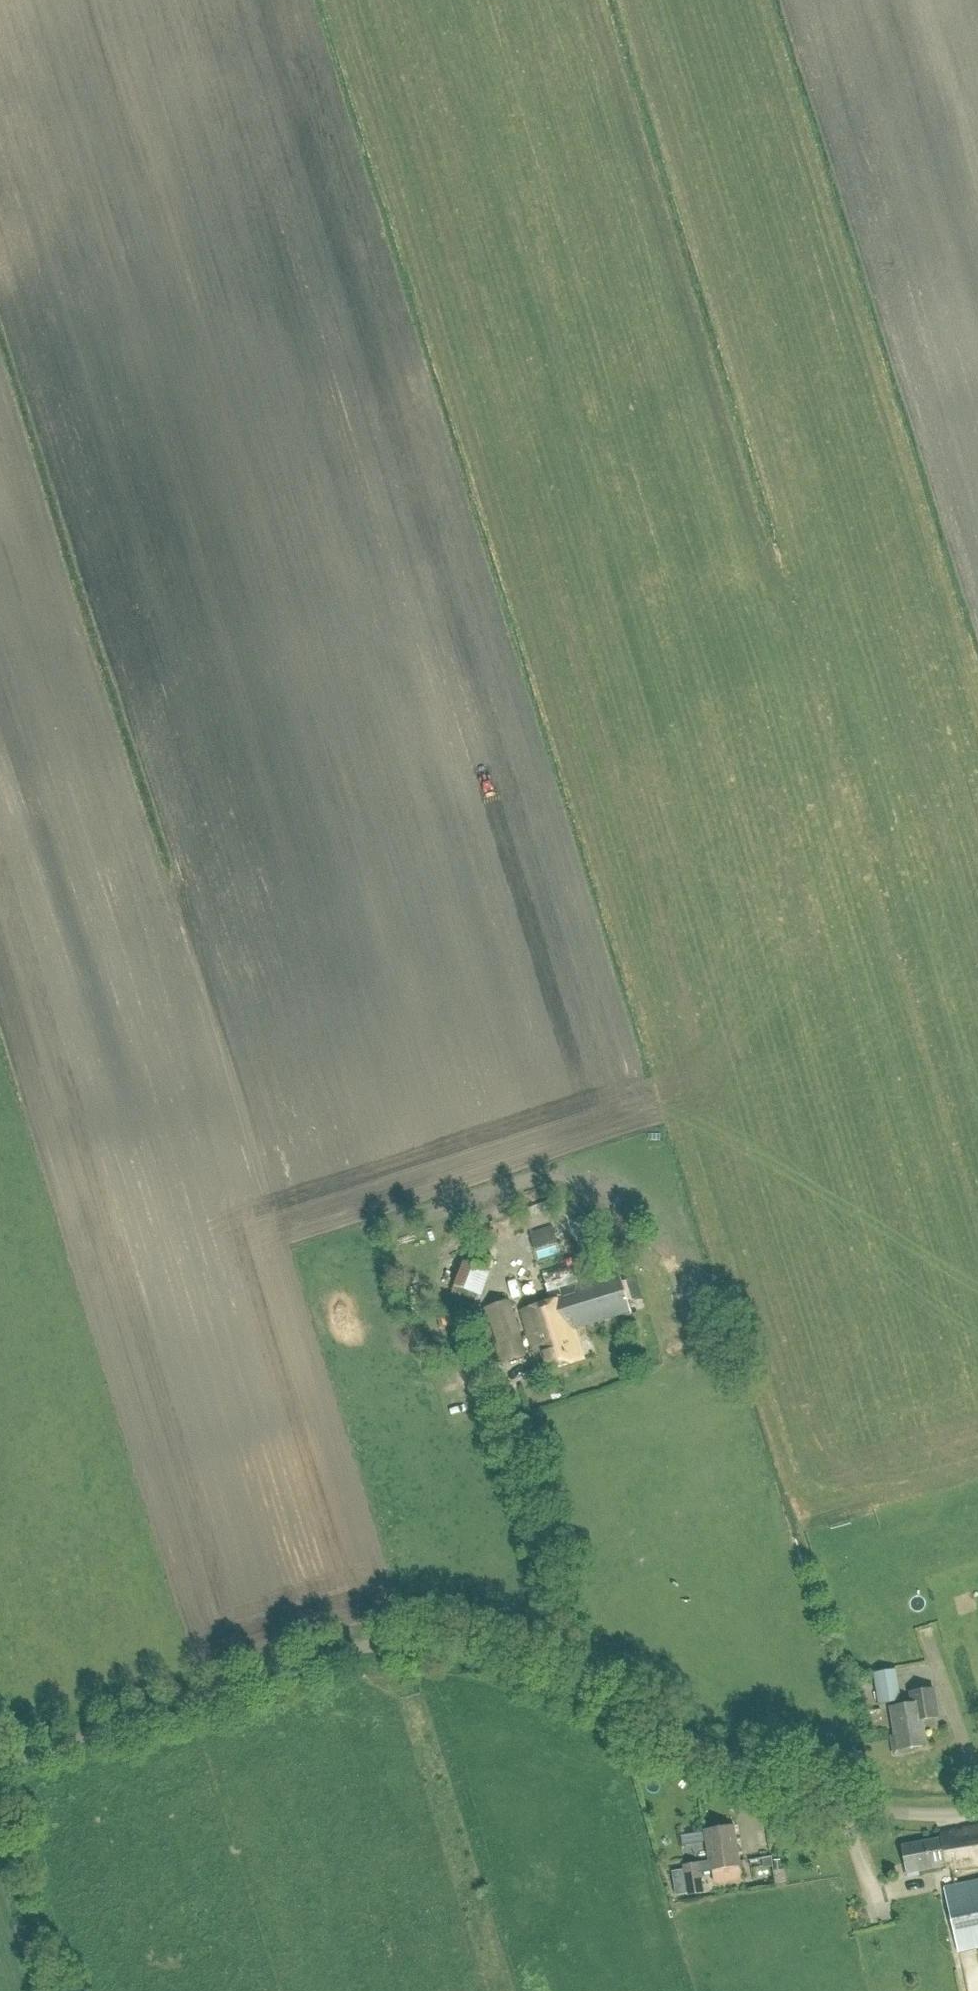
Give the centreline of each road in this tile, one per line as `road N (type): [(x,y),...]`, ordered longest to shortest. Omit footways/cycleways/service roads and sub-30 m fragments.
road 1 (unclassified): [(0,1763),(306,1659),(430,1643),(488,1653),(826,1799),(880,1810),(977,1809)]
road 2 (track): [(0,1839),(48,1990)]

